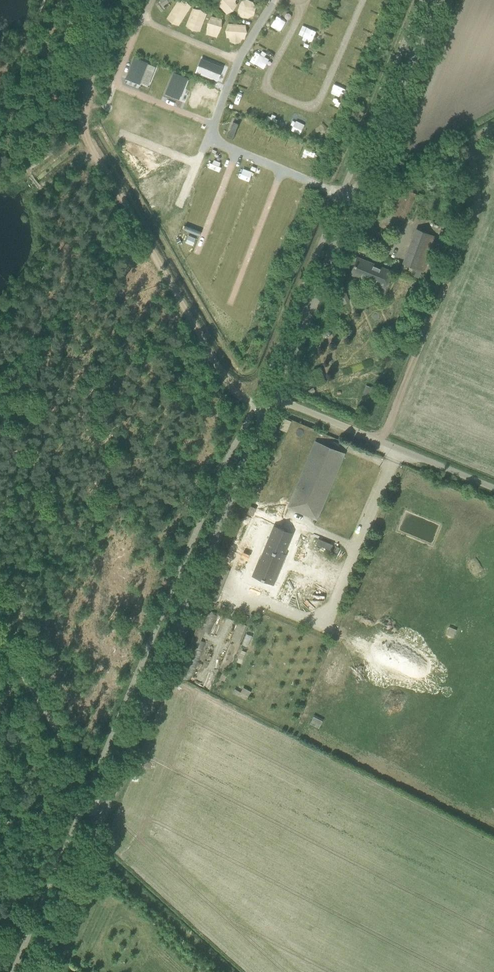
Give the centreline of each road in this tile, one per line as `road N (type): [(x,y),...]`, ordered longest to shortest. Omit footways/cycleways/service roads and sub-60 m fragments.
road 1 (tertiary): [(39,971),(274,398)]
road 2 (tertiary): [(274,398),(436,0)]
road 3 (track): [(86,102),(83,124),(92,150),(202,339),(233,388),(269,409)]
road 4 (unclassified): [(493,489),(274,398)]

